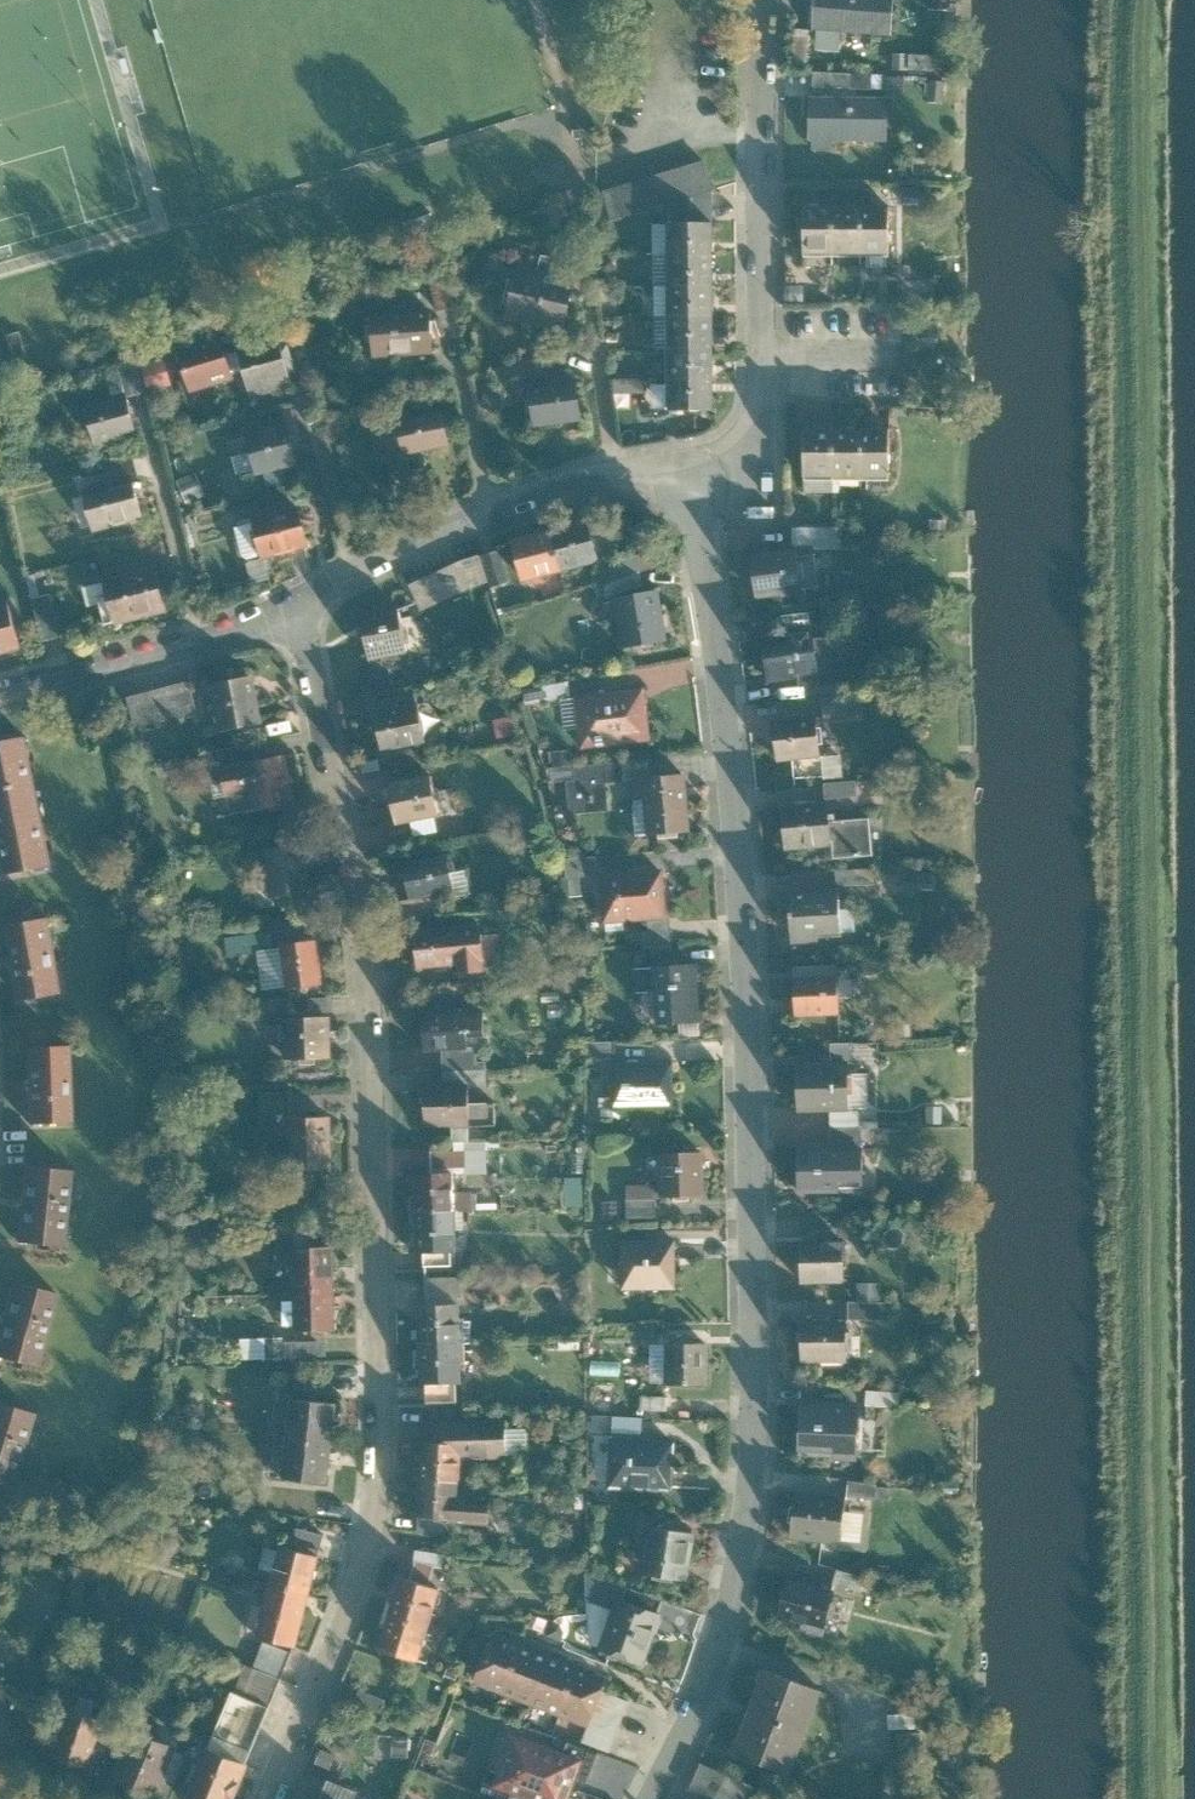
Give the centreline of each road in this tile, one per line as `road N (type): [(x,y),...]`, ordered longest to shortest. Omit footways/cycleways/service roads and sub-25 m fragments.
road 1 (residential): [(659,480),(689,500),(698,522),(733,796),(755,1402),(751,1496),(730,1612),(650,1798)]
road 2 (residential): [(291,610),(362,925),(381,1428),(378,1493),(360,1576),(269,1798)]
road 3 (residential): [(659,480),(730,456),(757,416),(766,0)]
road 4 (residential): [(291,610),(493,506),(610,475),(659,480)]
road 5 (residential): [(0,696),(291,610)]

